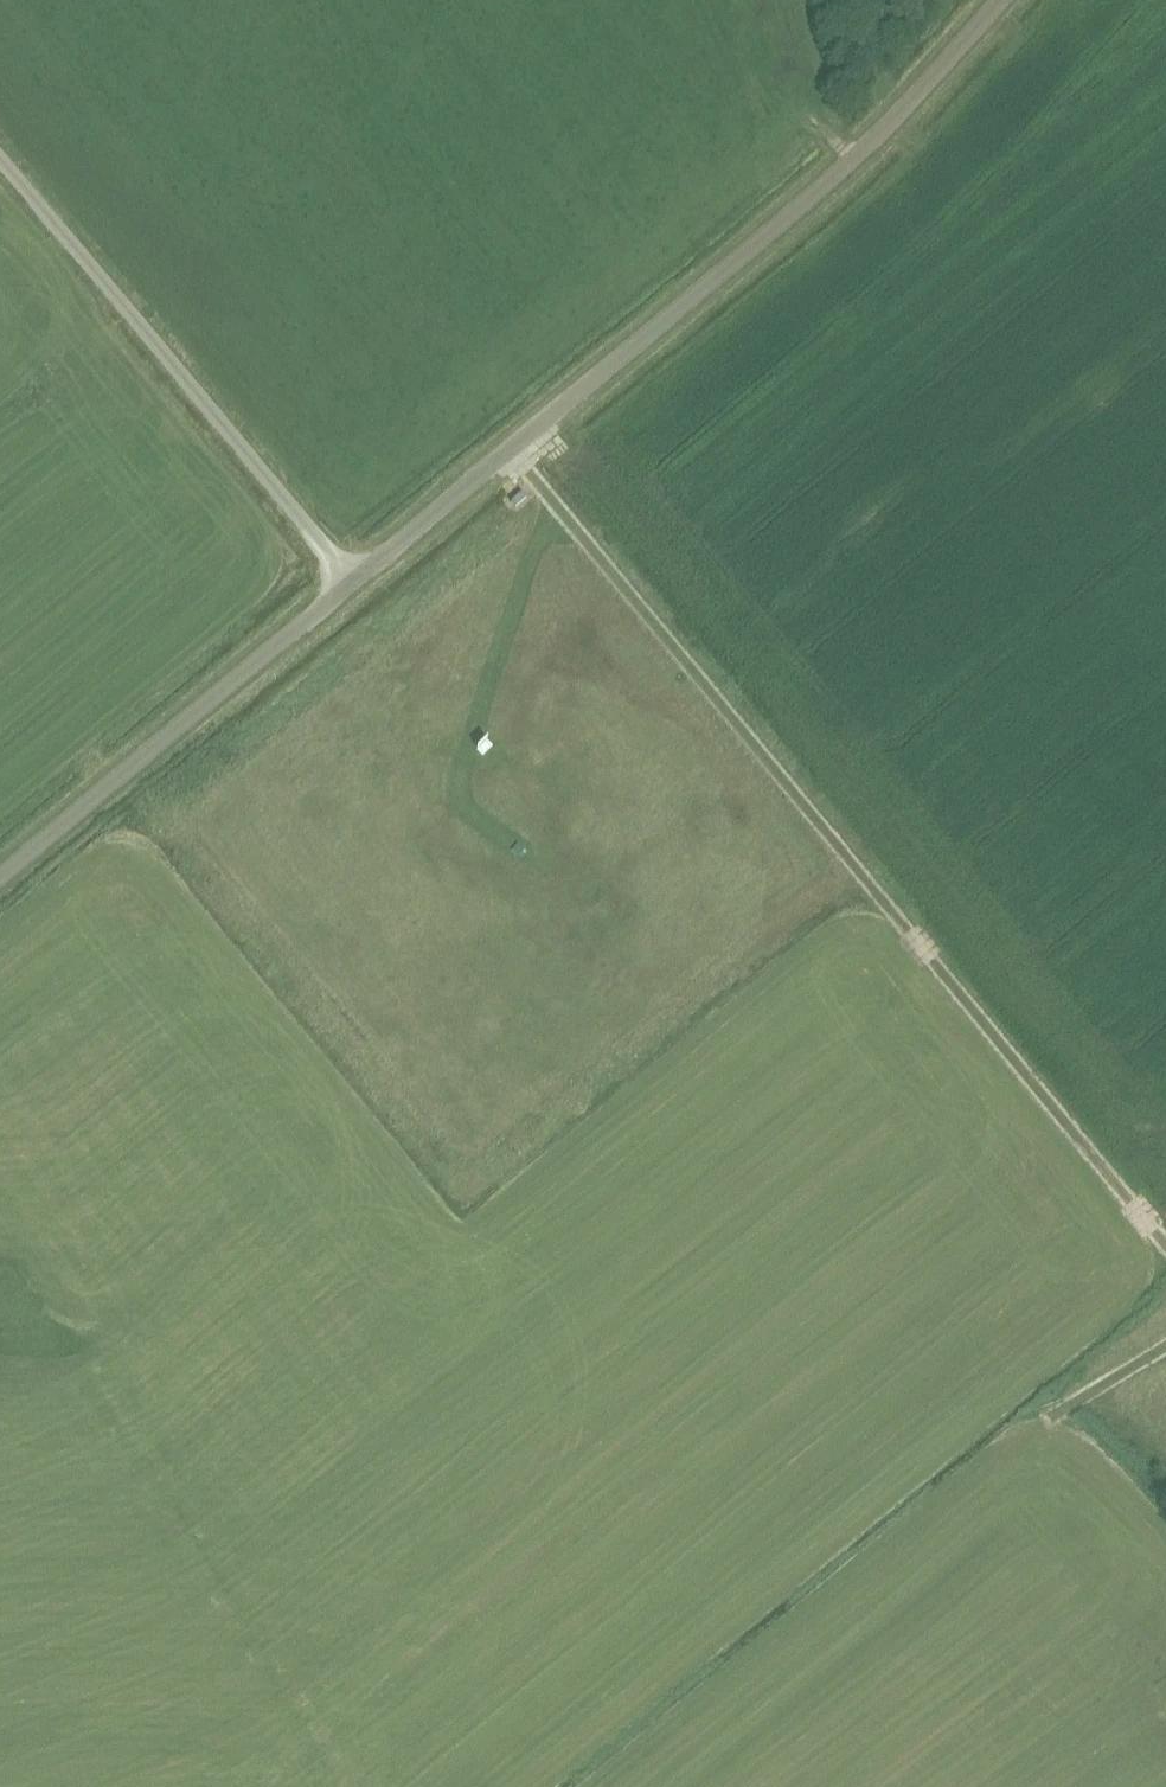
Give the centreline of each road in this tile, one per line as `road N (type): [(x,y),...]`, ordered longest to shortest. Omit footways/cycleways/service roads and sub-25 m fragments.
road 1 (unclassified): [(0,886),(798,216),(1008,0)]

